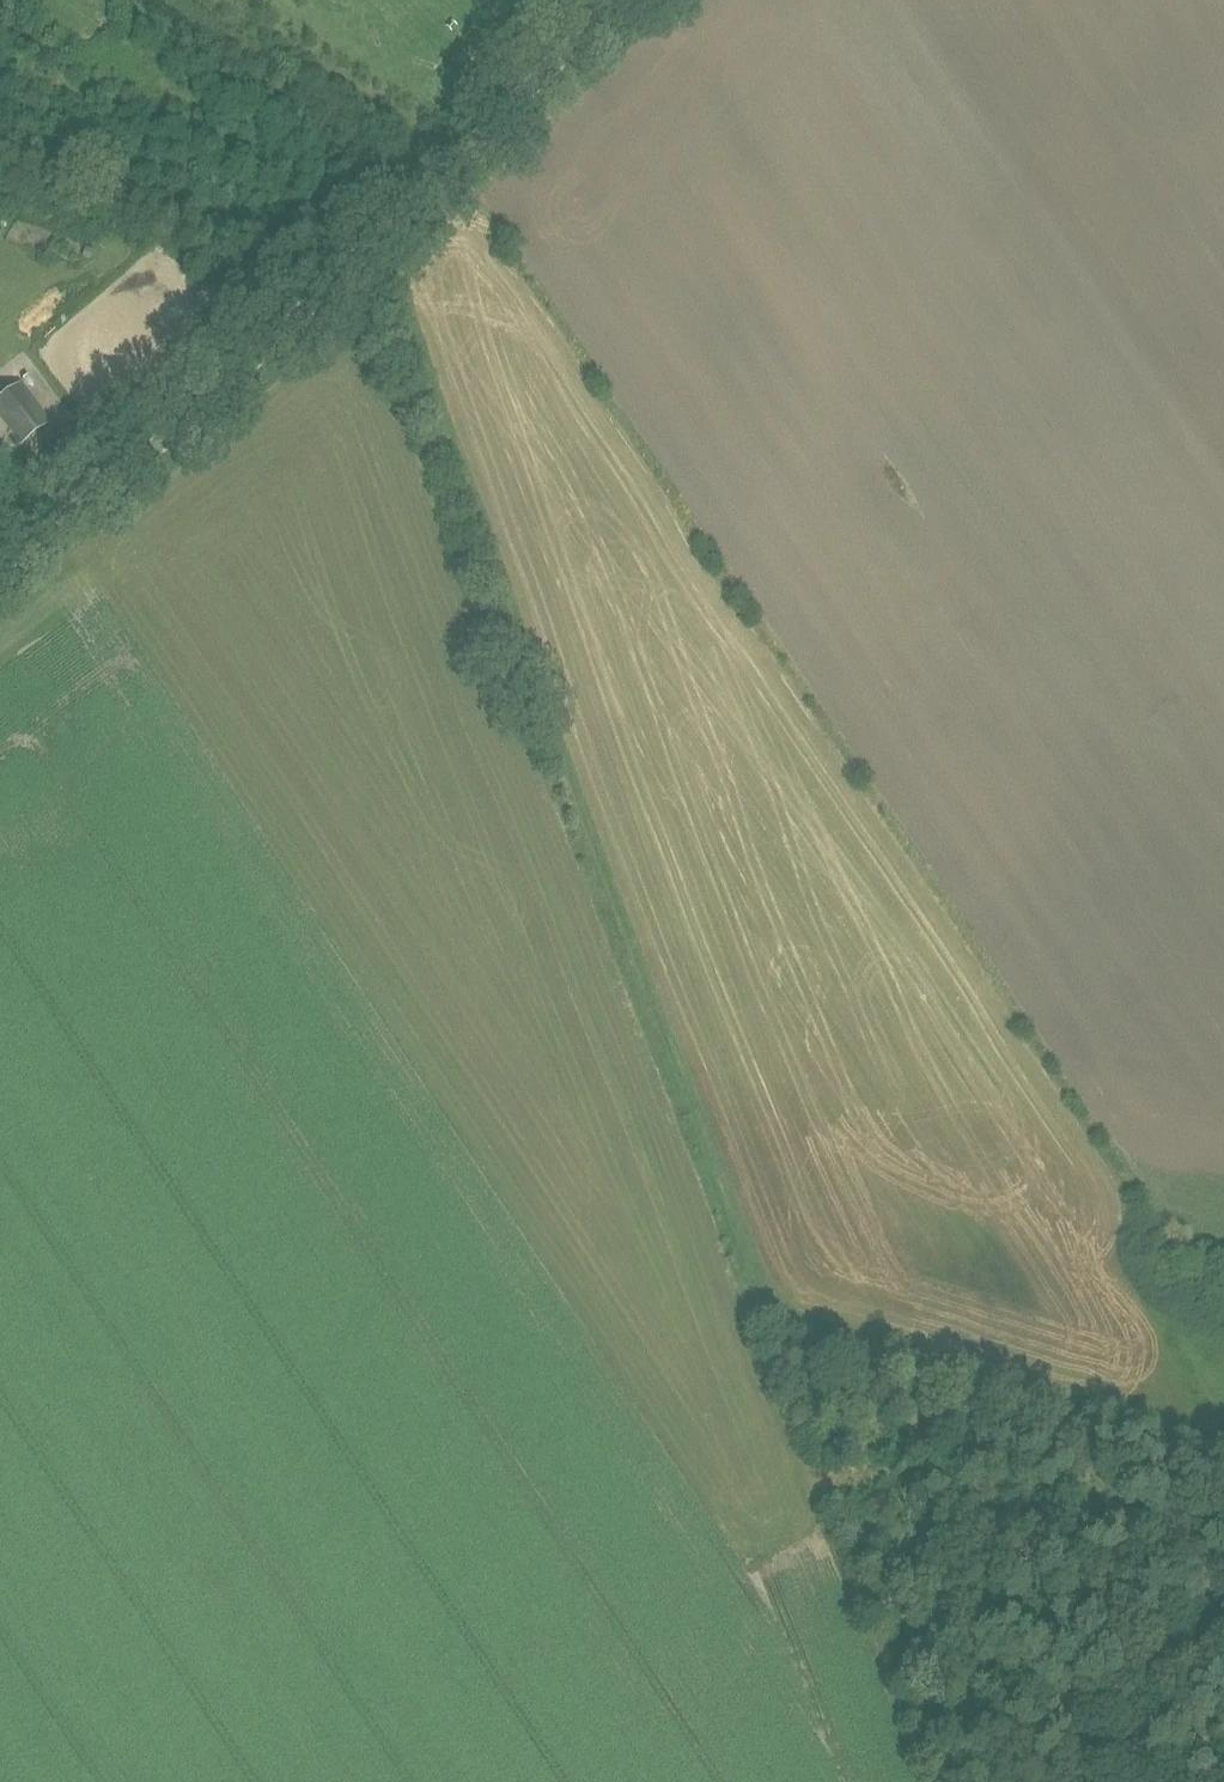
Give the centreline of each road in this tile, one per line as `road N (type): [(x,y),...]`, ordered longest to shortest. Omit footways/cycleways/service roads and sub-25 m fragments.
road 1 (unclassified): [(0,581),(82,519),(387,246),(623,0)]

